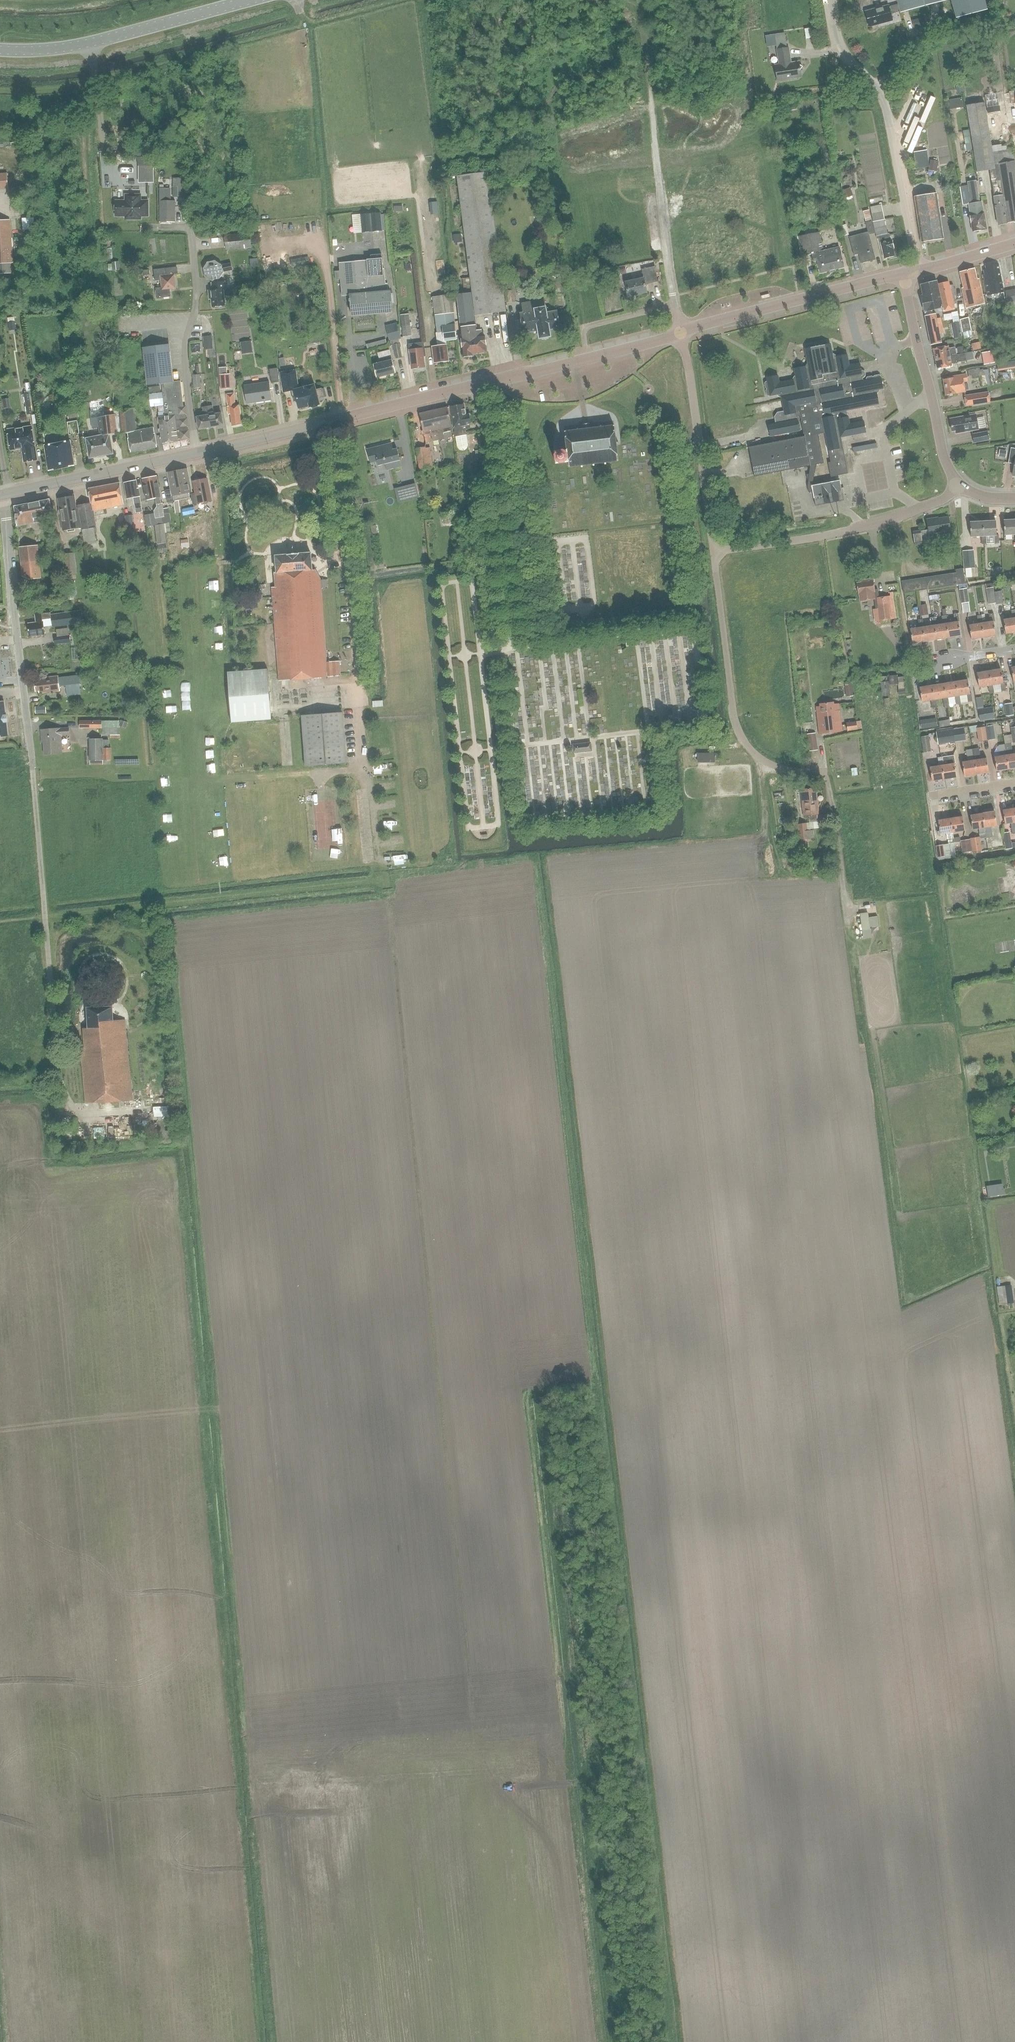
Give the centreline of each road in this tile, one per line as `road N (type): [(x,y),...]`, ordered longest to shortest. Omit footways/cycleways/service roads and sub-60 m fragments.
road 1 (secondary): [(6,495),(681,334)]
road 2 (track): [(302,31),(336,420)]
road 3 (residential): [(919,269),(878,92),(841,50),(830,0)]
road 4 (residential): [(6,495),(32,770)]
road 5 (residential): [(713,553),(740,736),(769,764),(803,773)]
road 6 (residential): [(958,483),(941,501),(864,527),(713,553)]
road 7 (unclassified): [(0,51),(73,47),(252,0)]
road 8 (unclassified): [(681,334),(651,102)]
road 9 (secondary): [(681,334),(903,273)]
road 10 (residential): [(681,334),(713,553)]
road 11 (unclassified): [(958,483),(944,459),(903,273)]

